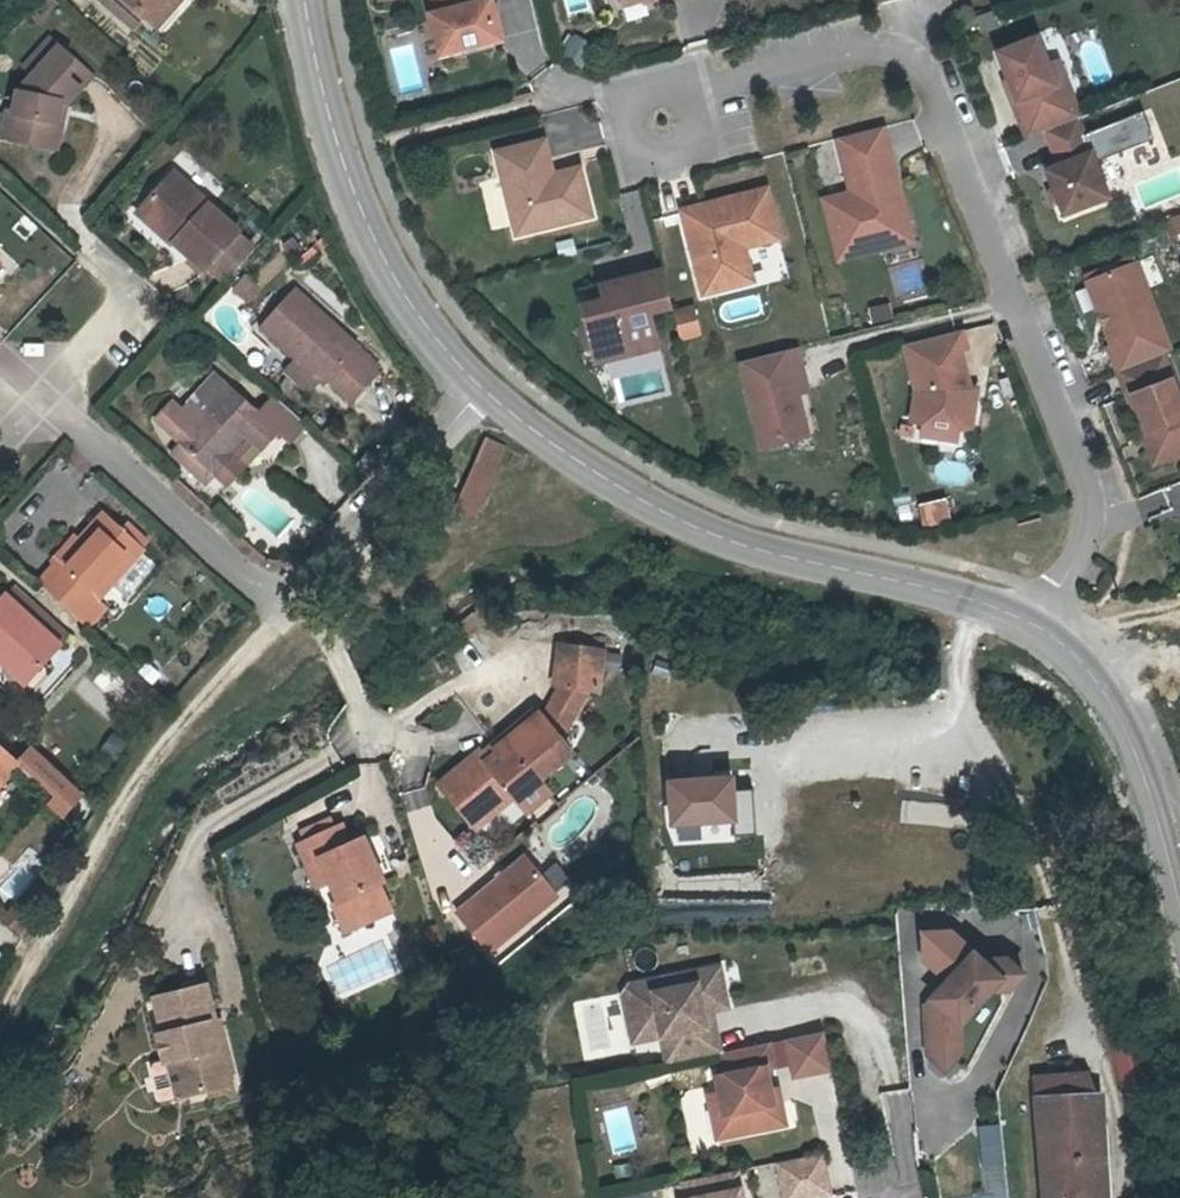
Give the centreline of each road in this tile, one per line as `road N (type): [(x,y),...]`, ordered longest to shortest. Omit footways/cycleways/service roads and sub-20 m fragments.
road 1 (residential): [(662,121),(714,94),(882,50),(907,58),(925,79),(1090,507),(1091,536),(1036,625)]
road 2 (secondary): [(1036,625),(974,601),(743,547),(664,513),(480,389)]
road 3 (track): [(288,611),(146,766),(0,1027)]
road 4 (secondary): [(480,389),(369,240),(325,119),(300,0)]
road 5 (secondary): [(1179,908),(1121,722),(1073,653),(1036,625)]
road 6 (residential): [(288,611),(44,402)]
road 7 (residential): [(480,389),(288,611)]
road 8 (residential): [(246,791),(372,709),(338,654),(288,611)]
road 9 (residential): [(134,297),(44,402)]

